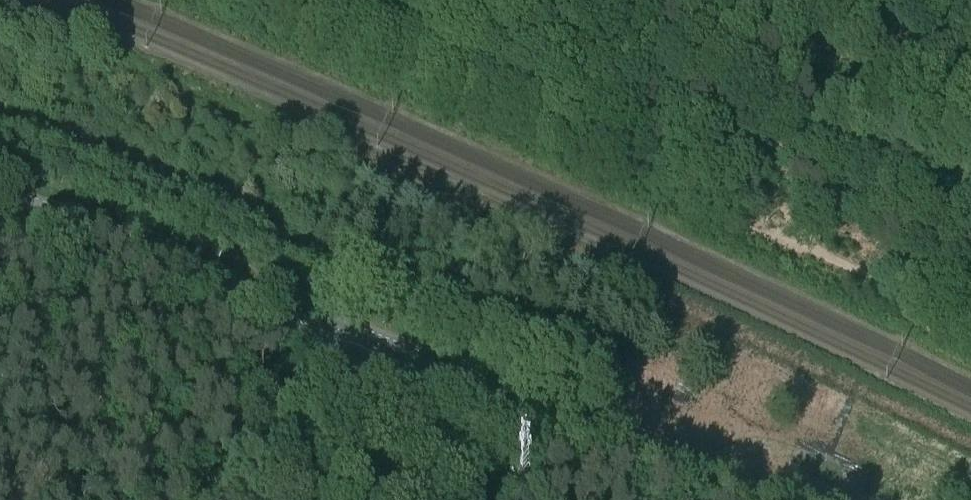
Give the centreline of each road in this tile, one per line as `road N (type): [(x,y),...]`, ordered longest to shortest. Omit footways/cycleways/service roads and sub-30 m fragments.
road 1 (track): [(359,0),(696,207),(804,250)]
road 2 (unclassified): [(770,499),(359,333)]
road 3 (unclassified): [(0,194),(359,333)]
road 4 (unclassified): [(970,143),(845,108),(815,76),(789,0)]
road 5 (unclassified): [(229,499),(359,333)]
road 6 (track): [(804,250),(970,318)]

